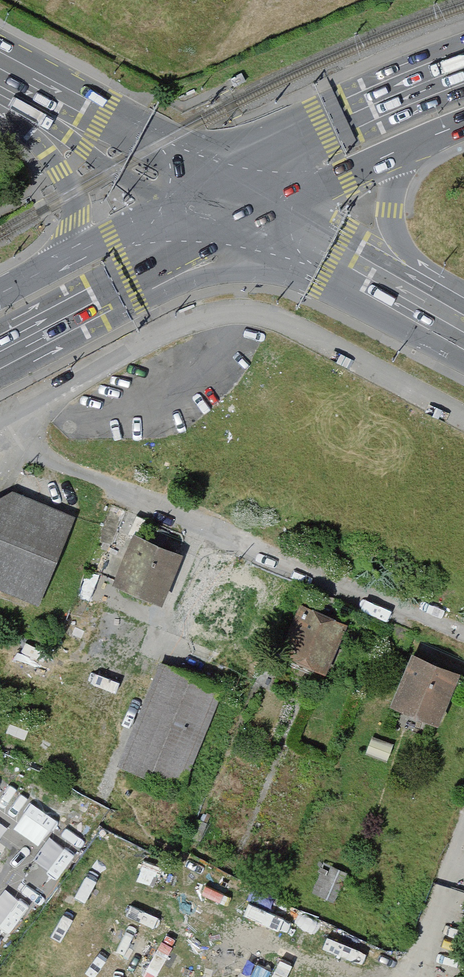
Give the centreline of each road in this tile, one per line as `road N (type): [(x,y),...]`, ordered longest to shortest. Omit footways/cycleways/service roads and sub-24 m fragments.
road 1 (primary): [(0,352),(267,216)]
road 2 (primary): [(463,71),(210,187)]
road 3 (secondary): [(451,315),(267,216)]
road 4 (secondary): [(29,95),(210,187)]
road 5 (secondary): [(451,315),(396,235),(396,181),(411,148)]
road 6 (secondary): [(29,95),(78,210),(59,266)]
road 7 (primary): [(210,187),(59,266)]
road 8 (primary): [(267,216),(411,148)]

